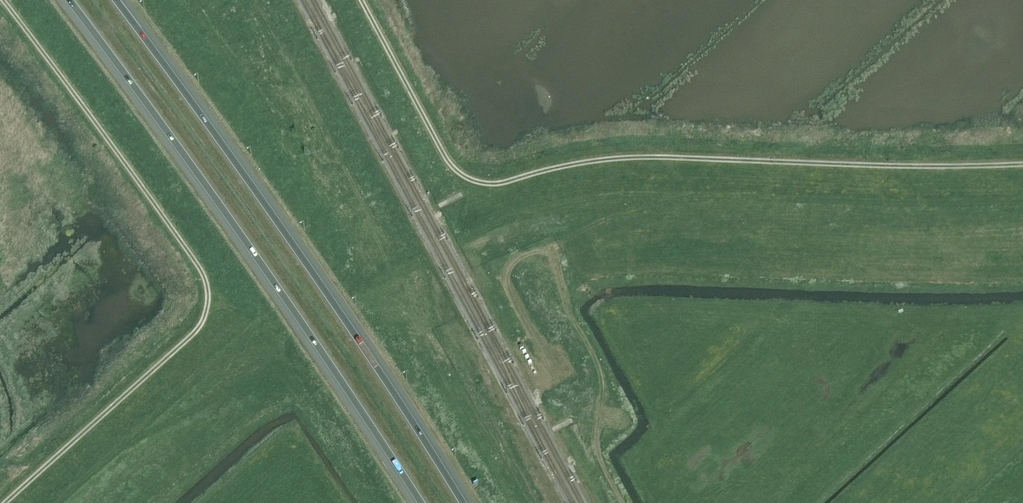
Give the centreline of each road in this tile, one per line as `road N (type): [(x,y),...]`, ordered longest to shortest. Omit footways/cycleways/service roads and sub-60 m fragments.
road 1 (trunk): [(69,0),(419,502)]
road 2 (trunk): [(462,502),(116,0)]
road 3 (track): [(459,243),(537,211),(608,196),(1022,201)]
road 4 (track): [(58,502),(215,363),(278,331)]
road 5 (track): [(552,253),(607,220),(695,195)]

